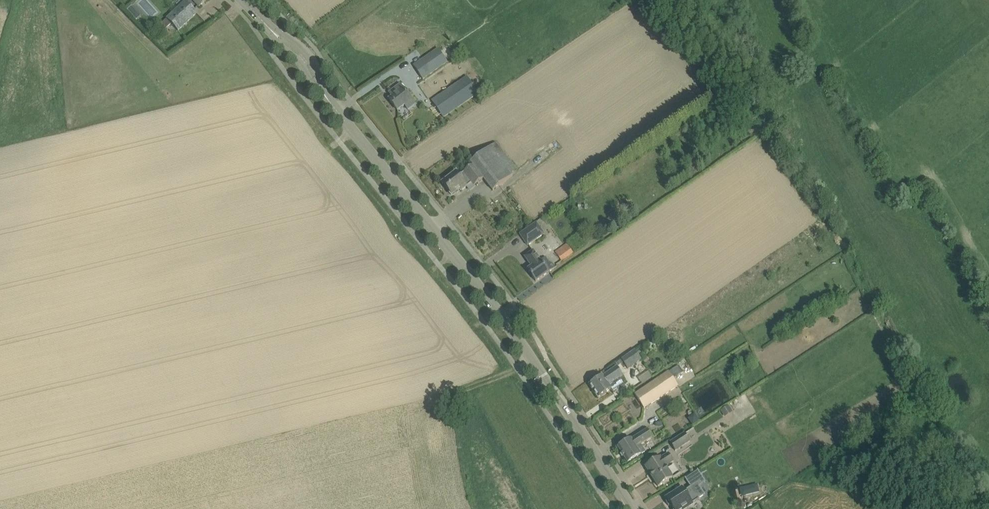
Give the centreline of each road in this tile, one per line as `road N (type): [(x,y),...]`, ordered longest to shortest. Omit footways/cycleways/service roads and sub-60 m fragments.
road 1 (secondary): [(632,508),(503,316),(322,92),(309,65),(245,0)]

